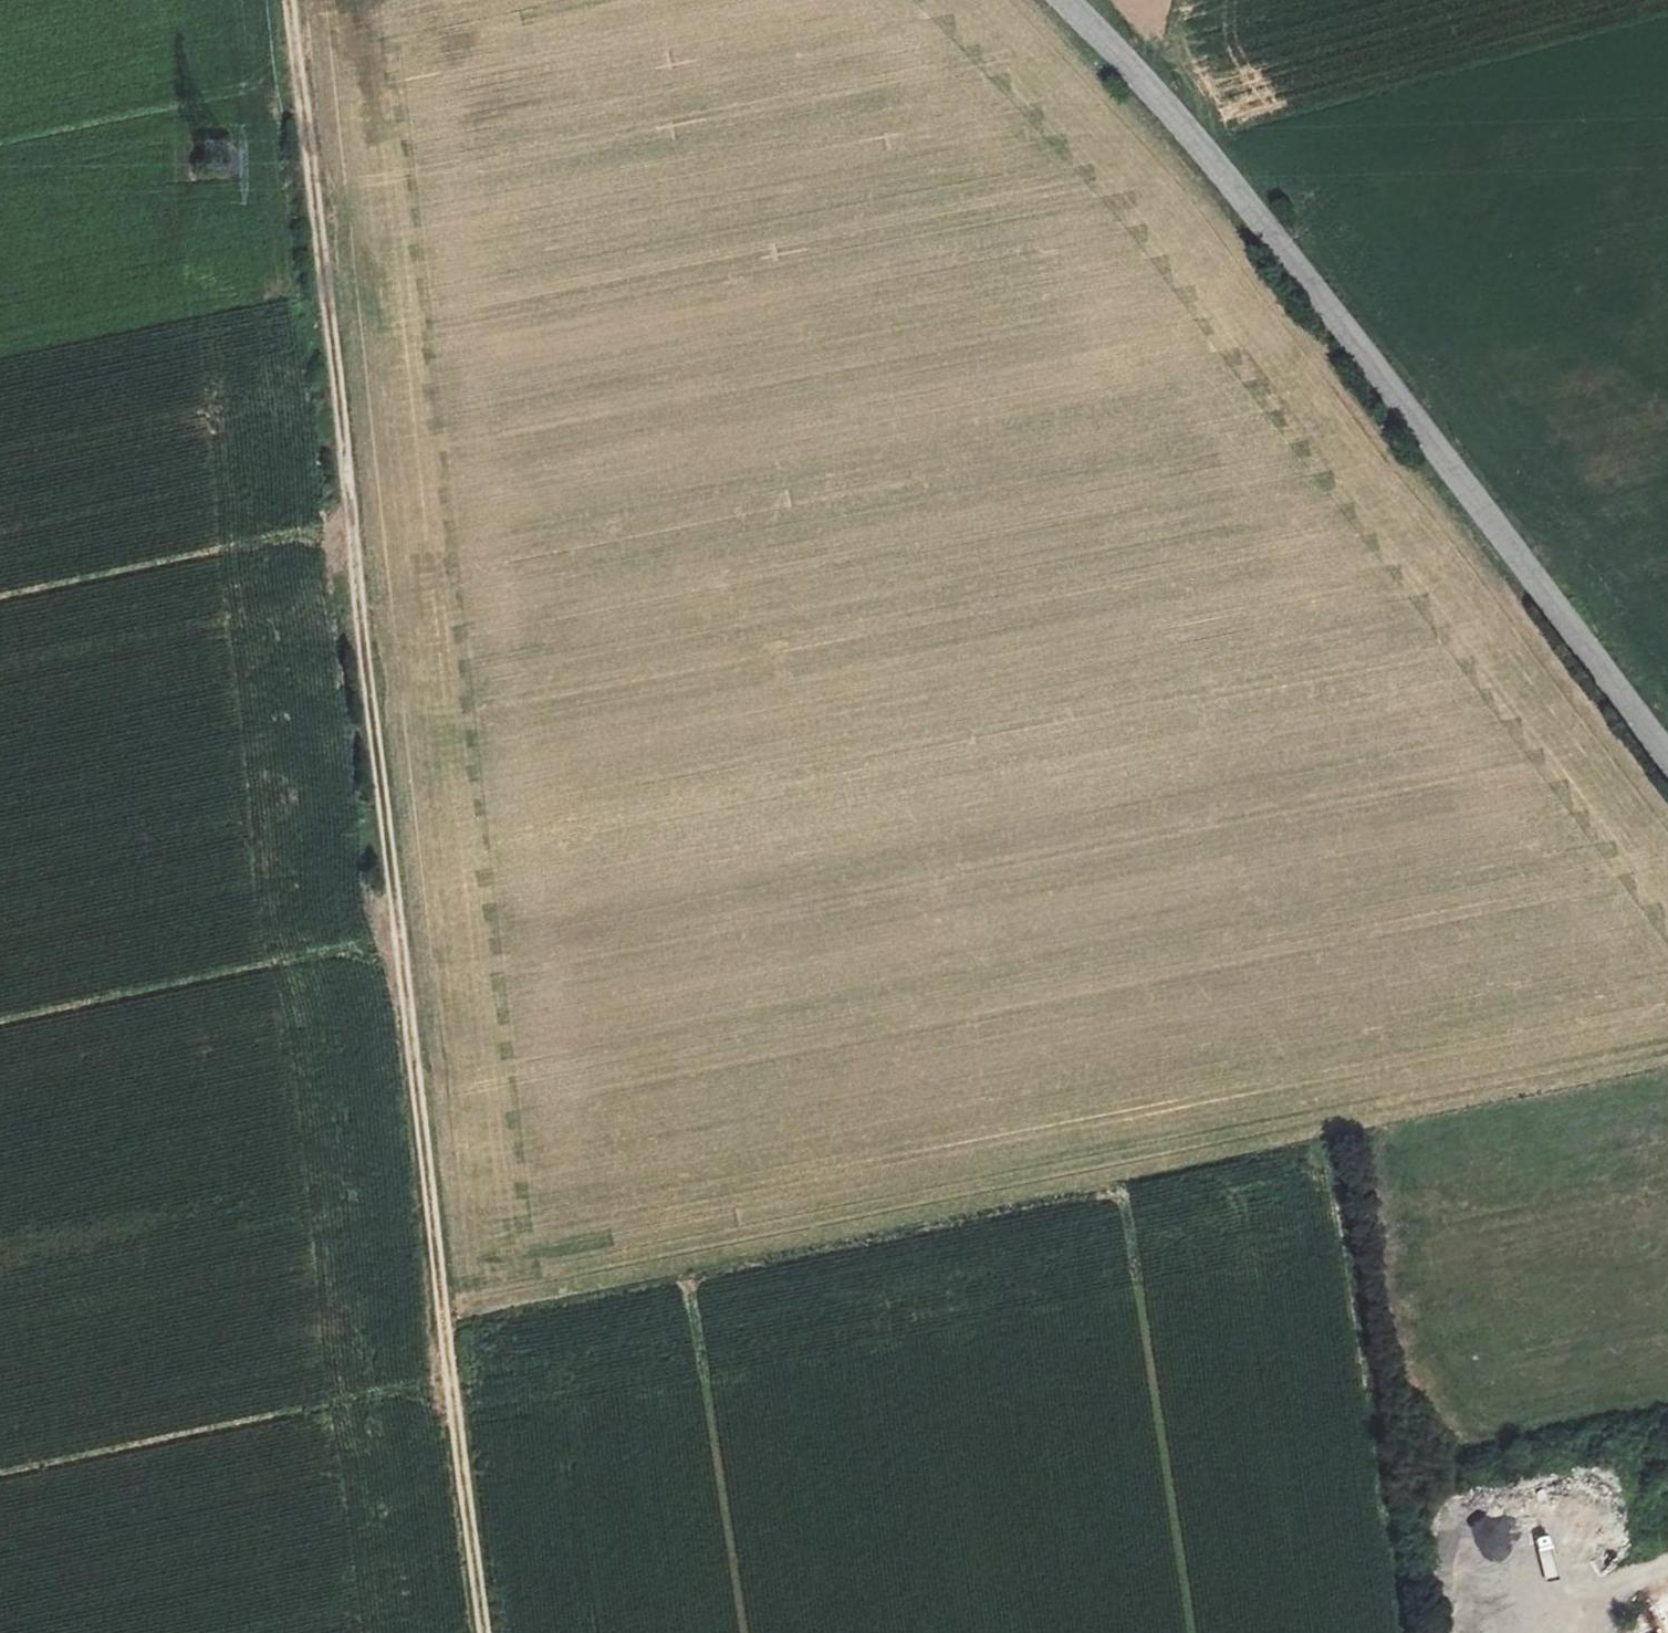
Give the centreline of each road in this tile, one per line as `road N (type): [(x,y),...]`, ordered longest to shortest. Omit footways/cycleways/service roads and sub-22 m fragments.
road 1 (track): [(287,0),(478,1632)]
road 2 (unclassified): [(1667,764),(1285,238),(1062,0)]

